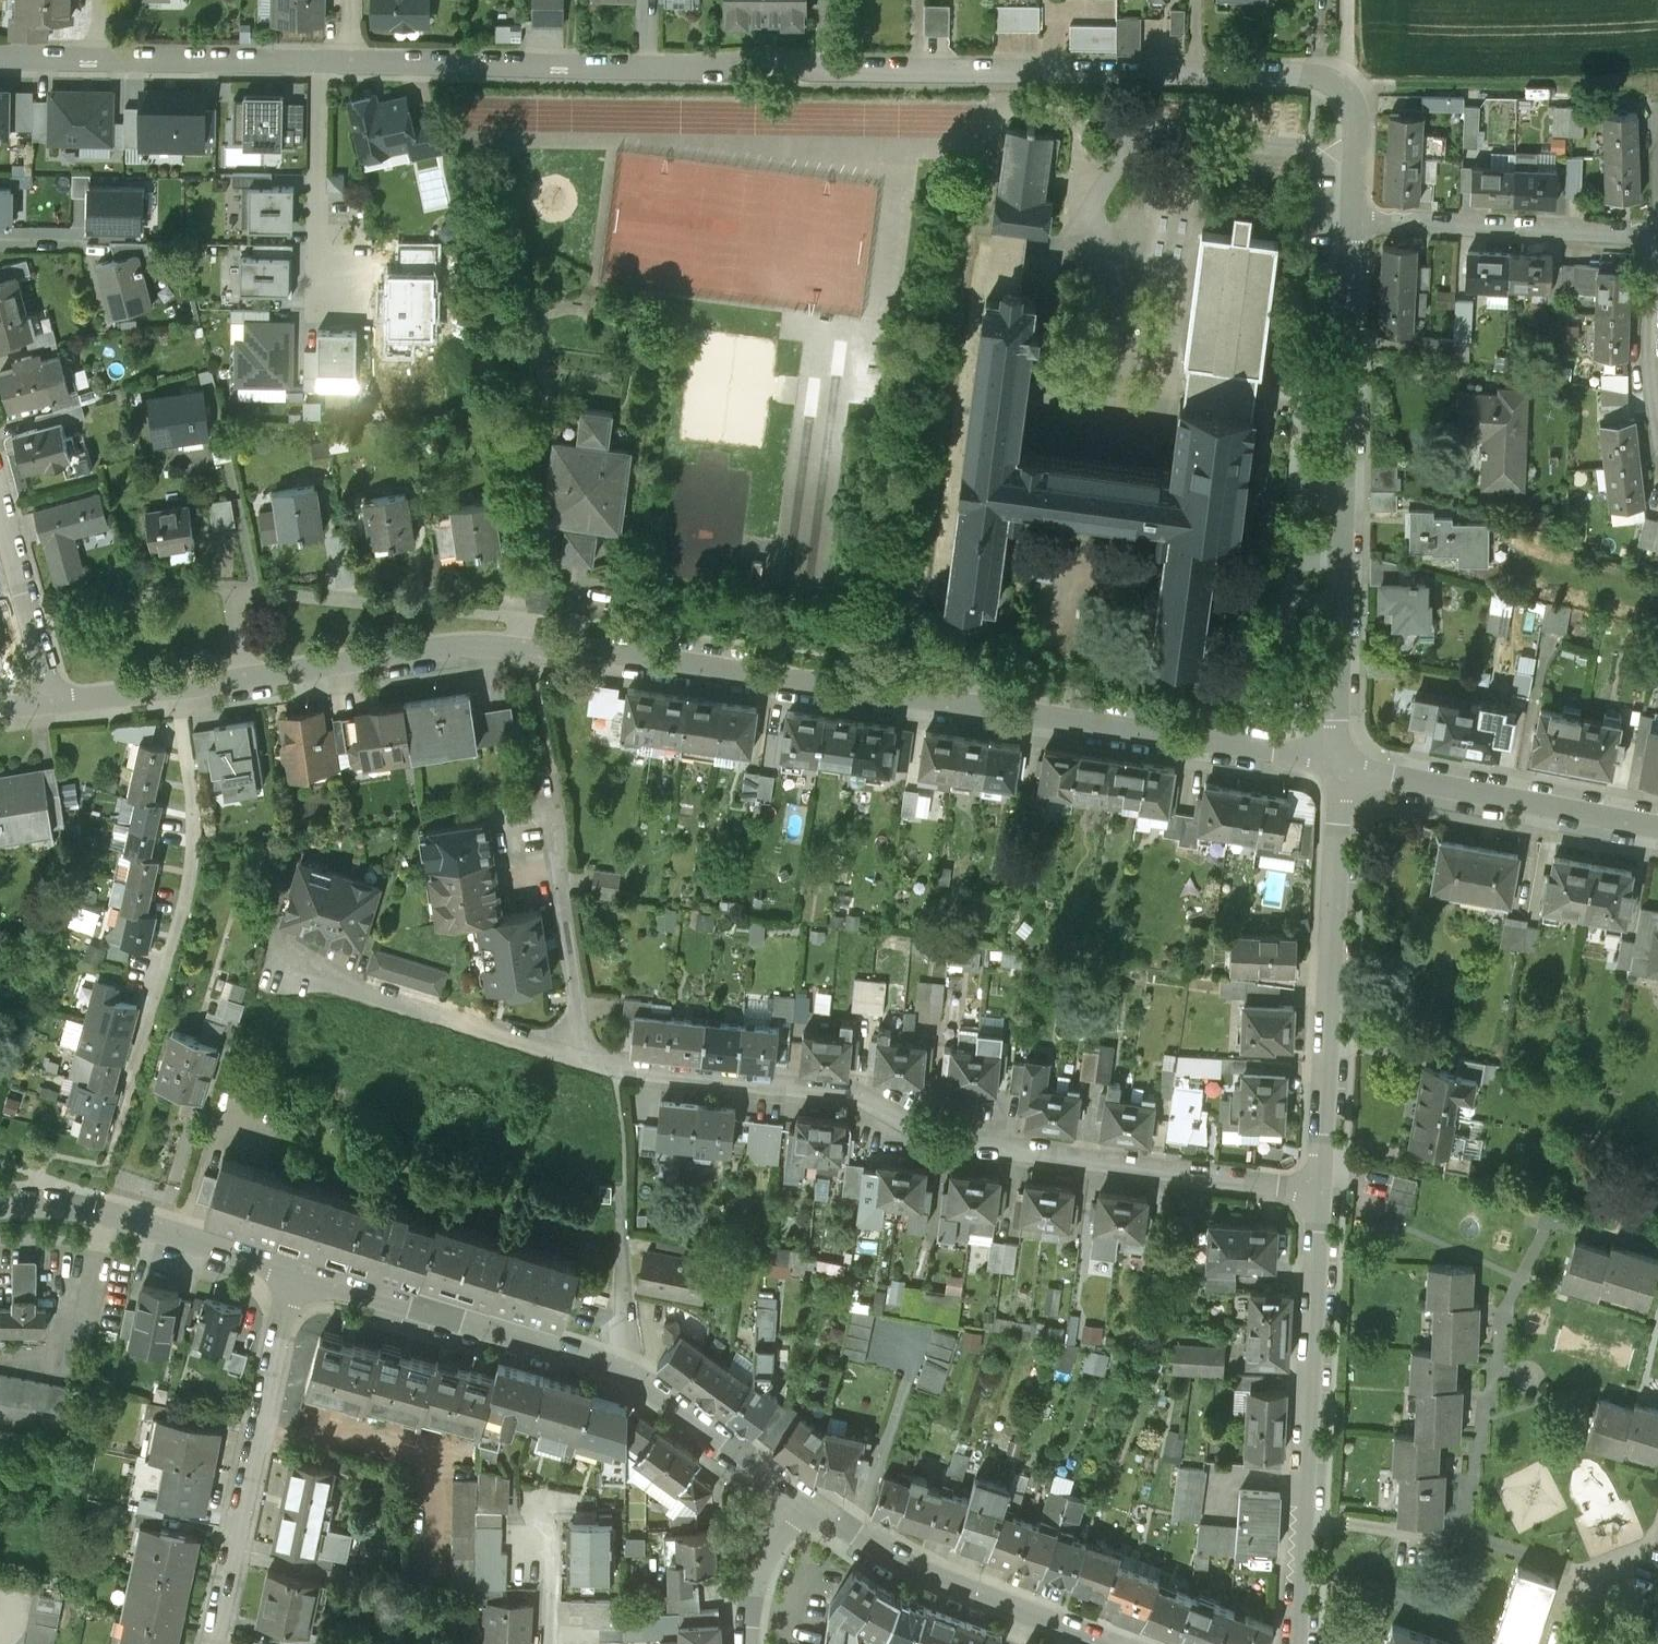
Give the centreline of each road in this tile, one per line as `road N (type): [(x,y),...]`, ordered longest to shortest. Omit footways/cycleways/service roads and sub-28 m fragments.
road 1 (residential): [(1326,76),(350,64)]
road 2 (residential): [(1338,765),(524,646)]
road 3 (residential): [(585,1044),(613,1067),(870,1097),(931,1132),(1322,1186)]
road 4 (residential): [(799,1502),(616,1364),(297,1274)]
road 5 (residential): [(1352,222),(1338,765)]
road 6 (residential): [(1322,1186),(1297,1643)]
road 7 (residential): [(1338,765),(1322,1186)]
road 8 (residential): [(524,646),(511,616),(232,583),(247,680)]
road 9 (residential): [(216,1643),(297,1274)]
road 10 (residential): [(181,689),(197,839),(139,1054)]
road 11 (residential): [(1096,1643),(919,1575),(799,1502)]
road 12 (residential): [(1657,827),(1338,765)]
road 13 (residential): [(286,960),(560,1049),(585,1044)]
road 14 (residential): [(1657,236),(1352,222)]
road 15 (residential): [(524,646),(460,647),(247,680)]
road 16 (residential): [(585,1044),(552,780)]
road 17 (residential): [(297,1274),(88,1210),(44,1208)]
road 18 (track): [(1592,88),(1349,91)]
road 19 (residential): [(327,63),(322,248),(330,292)]
road 20 (residential): [(57,703),(0,485)]
road 21 (residential): [(327,63),(103,61)]
road 22 (residential): [(1326,76),(1349,91),(1356,111),(1352,222)]
road 23 (residential): [(799,1502),(760,1566),(748,1643)]
road 24 (residential): [(1657,409),(1657,284)]
road 25 (residential): [(181,689),(57,703)]

